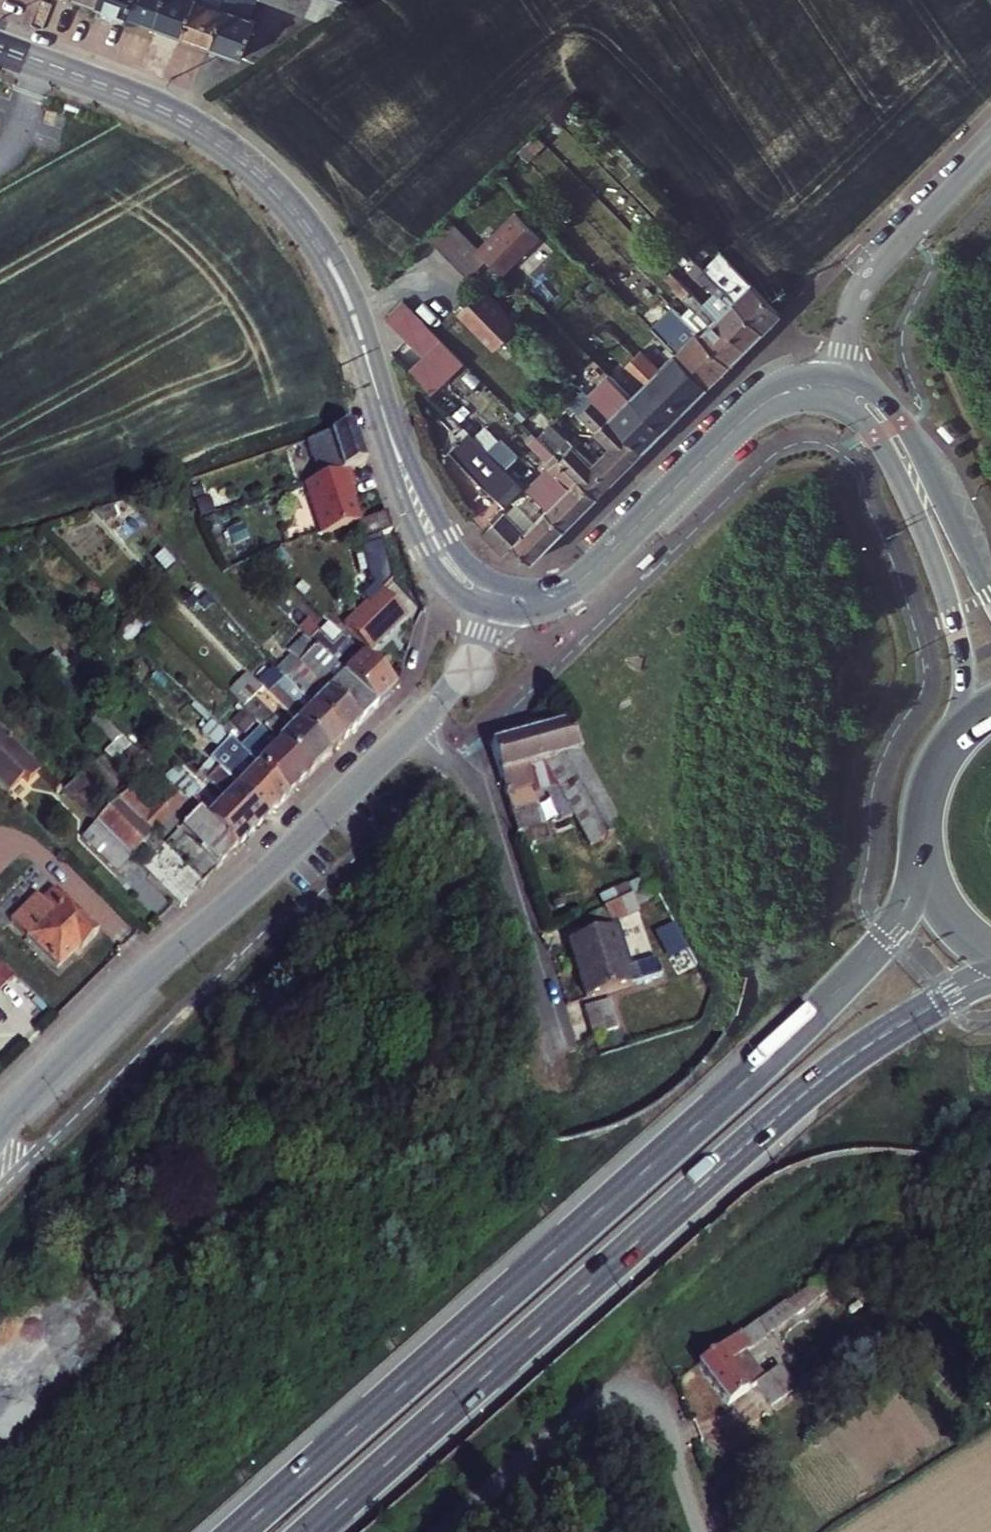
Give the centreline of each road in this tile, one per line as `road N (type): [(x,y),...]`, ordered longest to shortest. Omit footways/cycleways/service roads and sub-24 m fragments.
road 1 (trunk): [(921,844),(898,922),(835,992),(236,1531)]
road 2 (trunk): [(309,1531),(808,1090),(884,1035),(990,976)]
road 3 (tertiary): [(496,598),(462,581),(434,543),(345,294),(282,195),(187,122),(0,49)]
road 4 (residential): [(414,730),(147,974),(0,1125)]
road 5 (unclassified): [(447,1531),(622,1389),(651,1403),(701,1531)]
road 6 (tertiary): [(833,403),(861,416),(875,434),(950,606),(965,685),(944,755)]
road 7 (unclassified): [(566,1074),(481,800),(414,730)]
road 8 (tertiary): [(990,602),(903,422),(874,389),(838,374)]
road 9 (unclassified): [(838,374),(860,288),(990,151)]
road 10 (tertiary): [(496,598),(529,601),(570,590),(709,452)]
road 11 (tertiary): [(838,374),(801,373),(767,388),(709,452)]
road 12 (residential): [(496,598),(460,681),(414,730)]
road 13 (tertiary): [(709,452),(765,410),(833,403)]
road 14 (trunk): [(921,844),(946,915),(990,957)]

